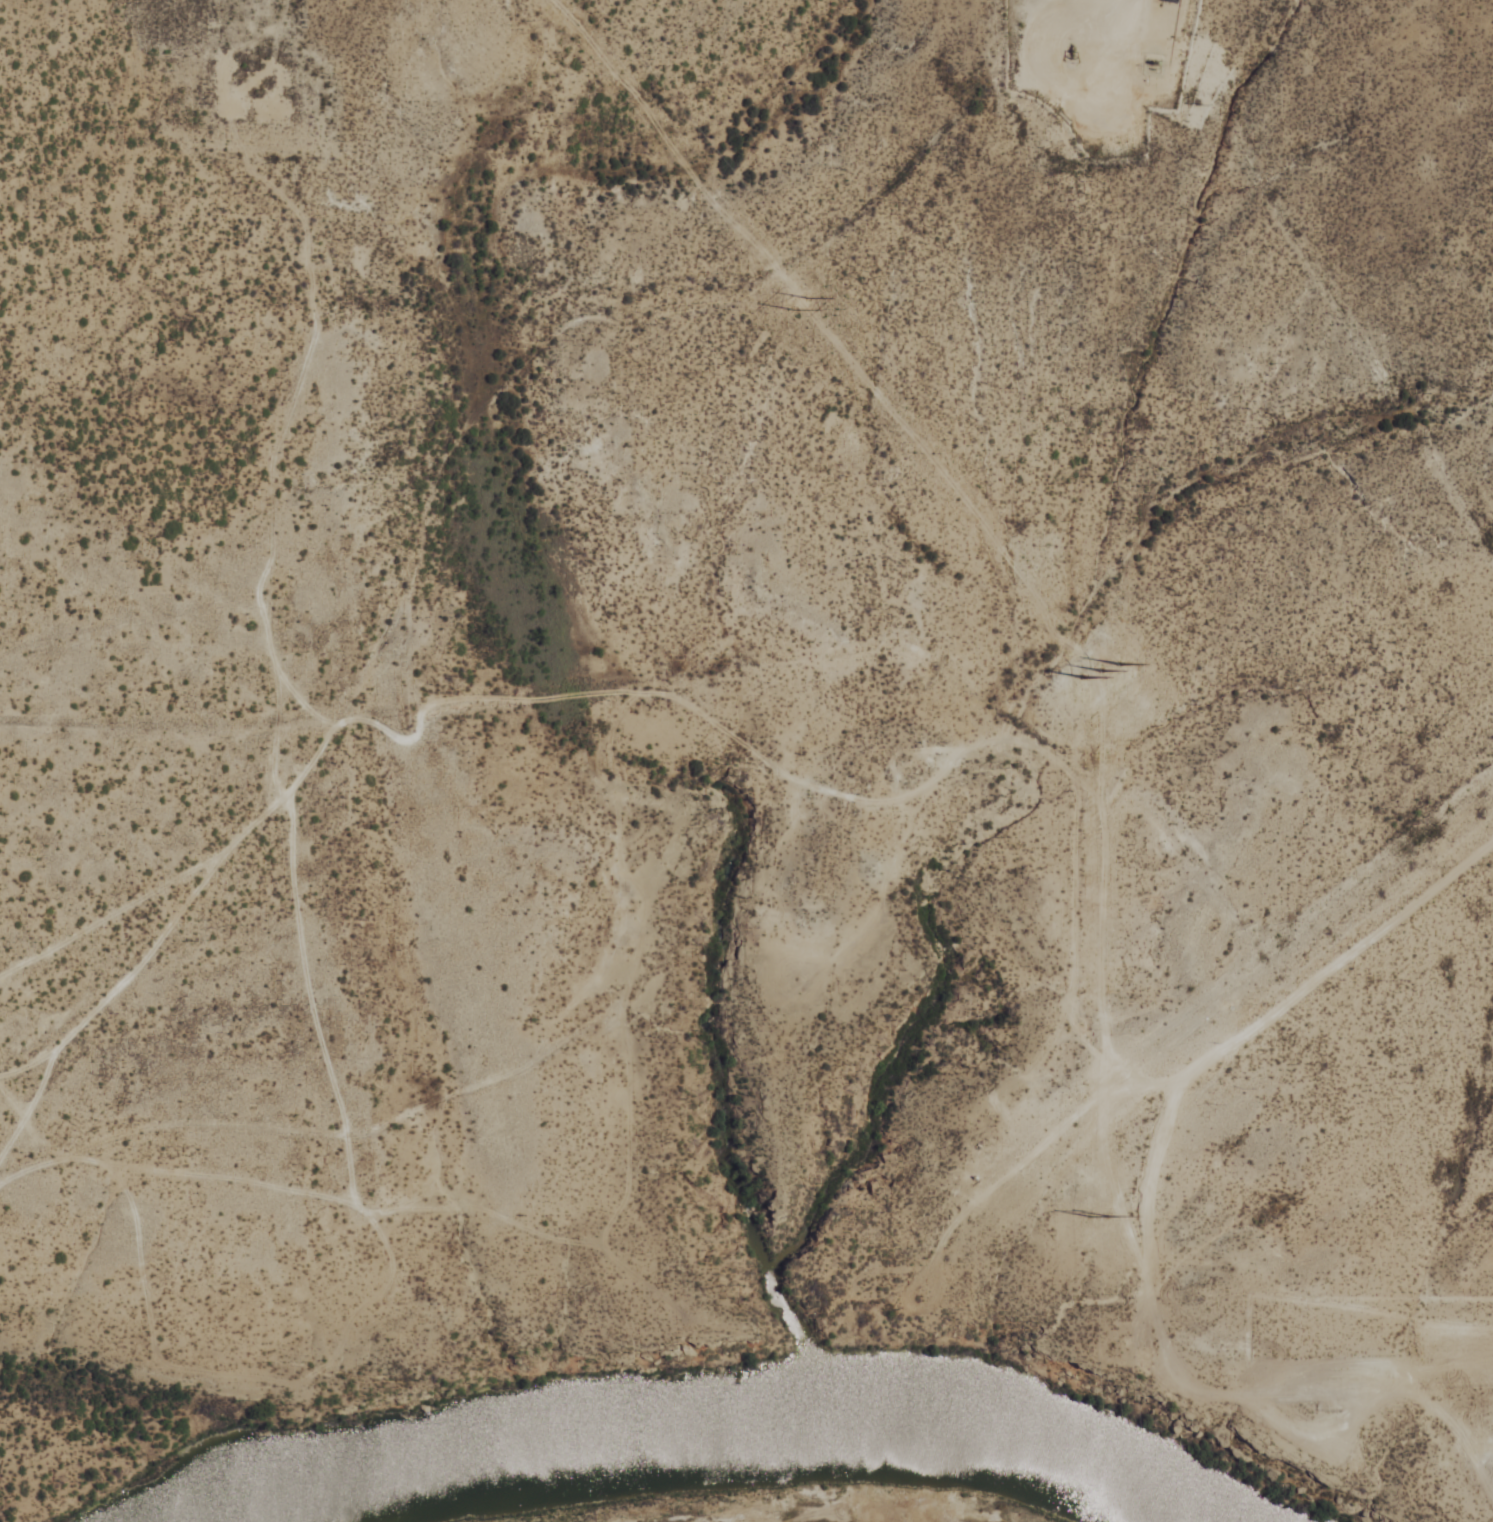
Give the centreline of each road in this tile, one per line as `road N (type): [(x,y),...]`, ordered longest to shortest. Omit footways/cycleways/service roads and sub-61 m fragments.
road 1 (residential): [(979,0),(817,72),(647,191),(493,398),(488,461),(510,590),(504,700),(458,784),(395,852),(221,987),(105,1027),(0,1134)]
road 2 (residential): [(1492,842),(1182,1076),(1154,1130),(1140,1194),(1144,1298),(1172,1376),(1313,1428),(1334,1420),(1366,1389),(1411,1387),(1457,1425),(1492,1490)]

